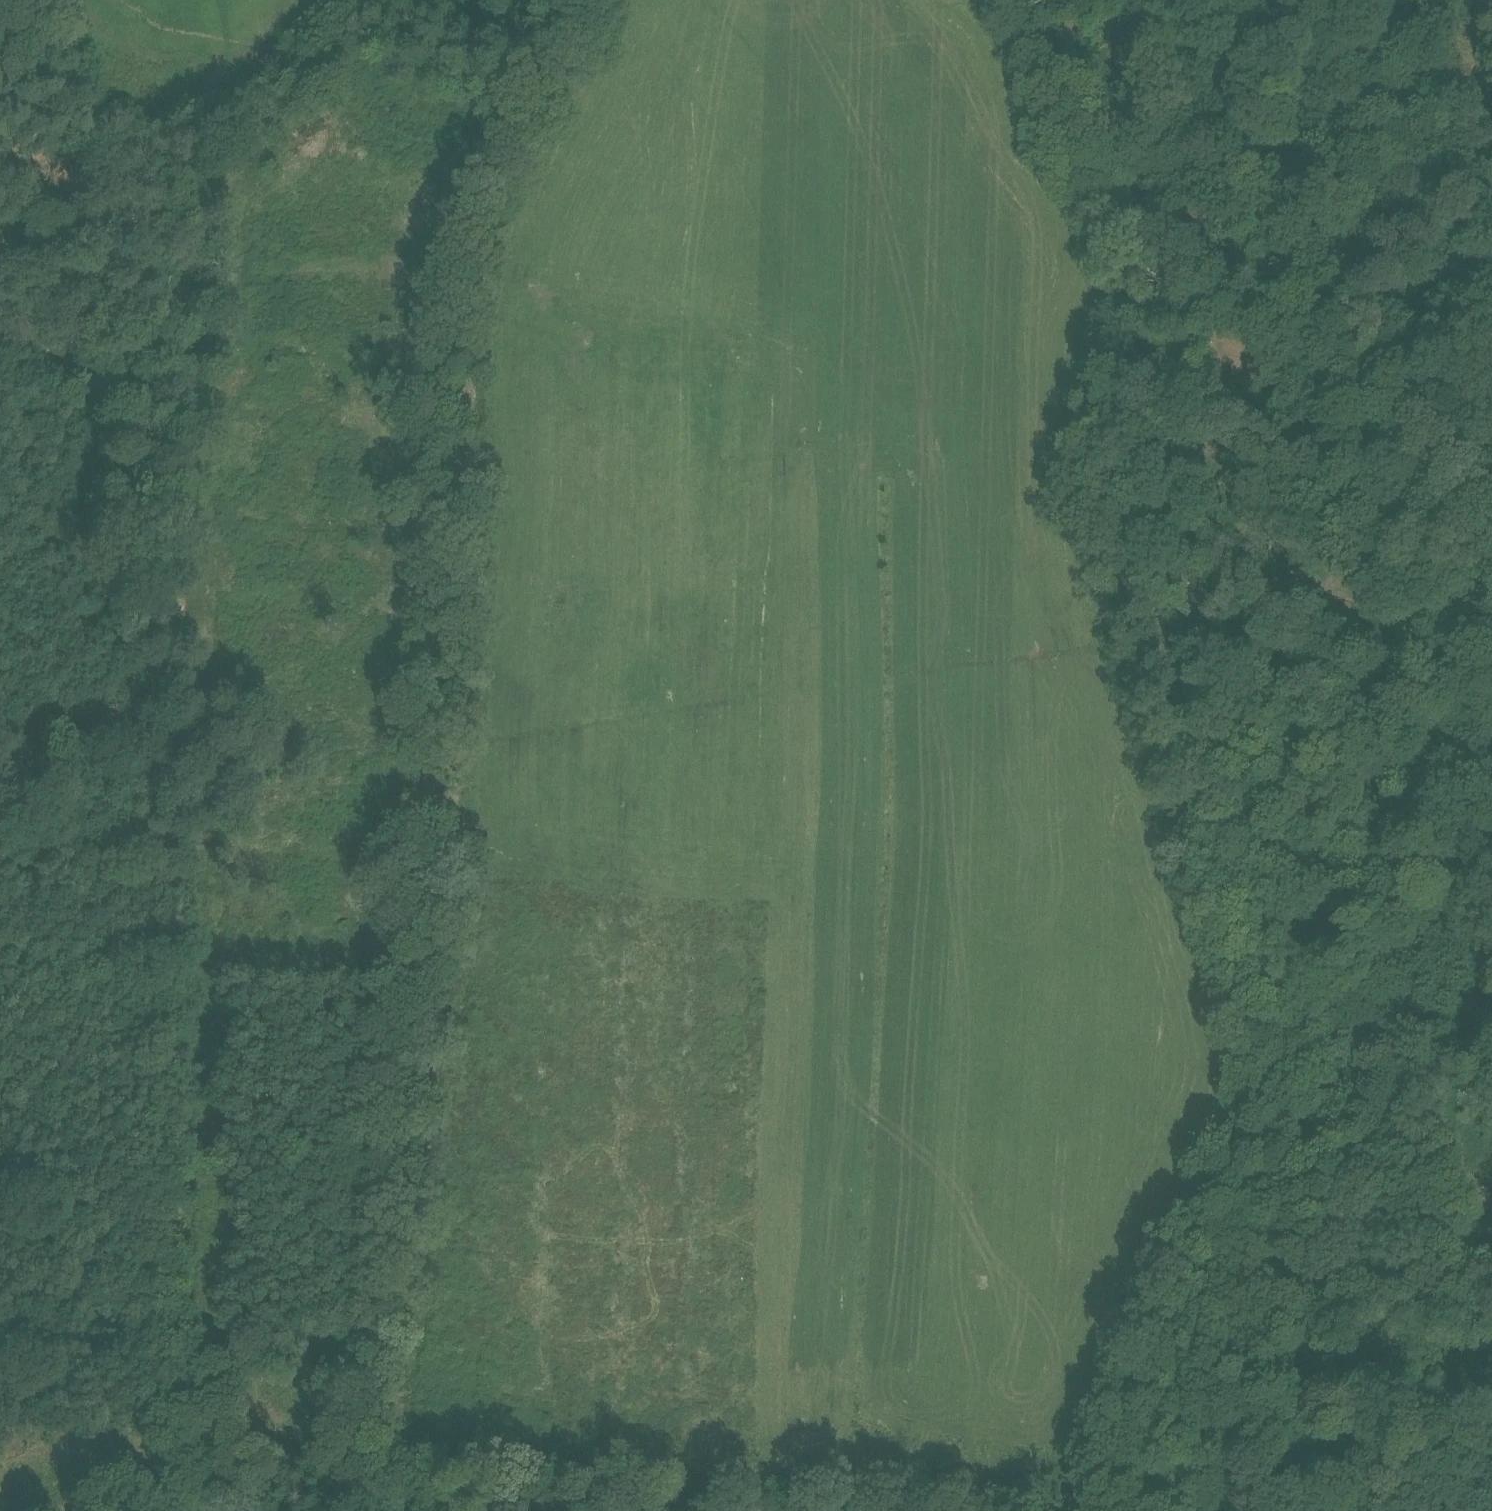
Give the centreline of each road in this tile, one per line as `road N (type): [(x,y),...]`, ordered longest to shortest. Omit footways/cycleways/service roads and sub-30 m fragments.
road 1 (track): [(1338,0),(1454,1510)]

